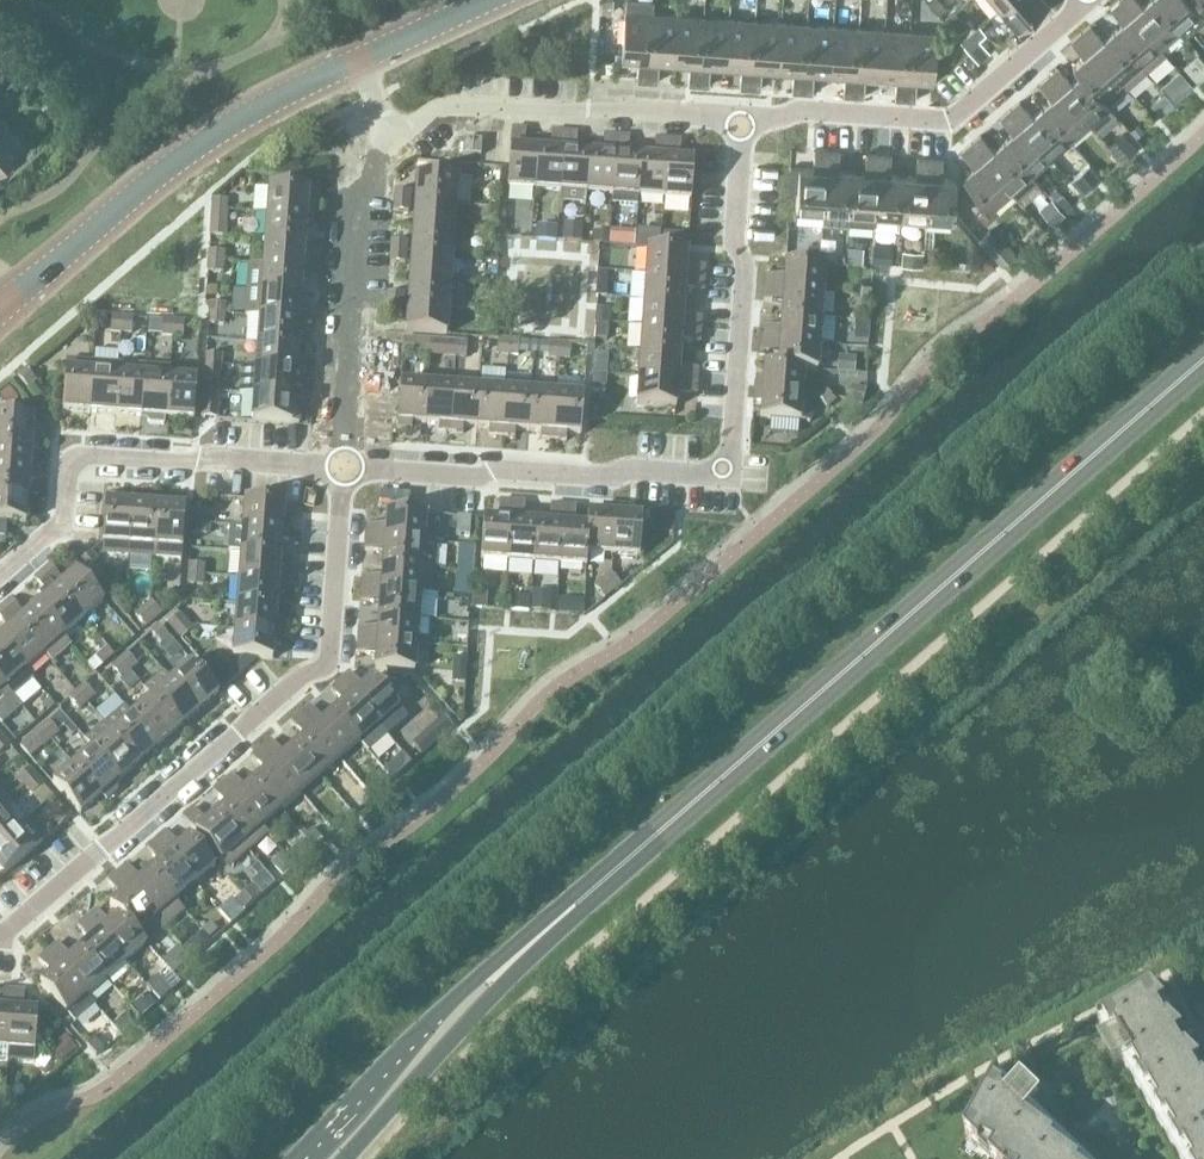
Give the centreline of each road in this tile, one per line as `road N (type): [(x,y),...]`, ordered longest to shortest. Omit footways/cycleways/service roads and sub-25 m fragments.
road 1 (secondary): [(526,947),(1203,364)]
road 2 (residential): [(348,466),(727,483),(747,122)]
road 3 (residential): [(0,937),(301,678),(327,669),(348,466)]
road 4 (tertiary): [(3,315),(178,165),(255,113),(361,63)]
road 5 (residential): [(348,466),(67,458),(61,525),(0,576)]
road 6 (residential): [(747,122),(952,121),(1089,0)]
road 7 (residential): [(396,135),(452,101),(747,122)]
road 8 (residential): [(348,466),(360,180),(396,135)]
road 9 (secondary): [(526,947),(448,1006),(302,1158)]
road 10 (secondary): [(344,1158),(526,947)]
road 11 (tertiary): [(361,63),(491,0)]

